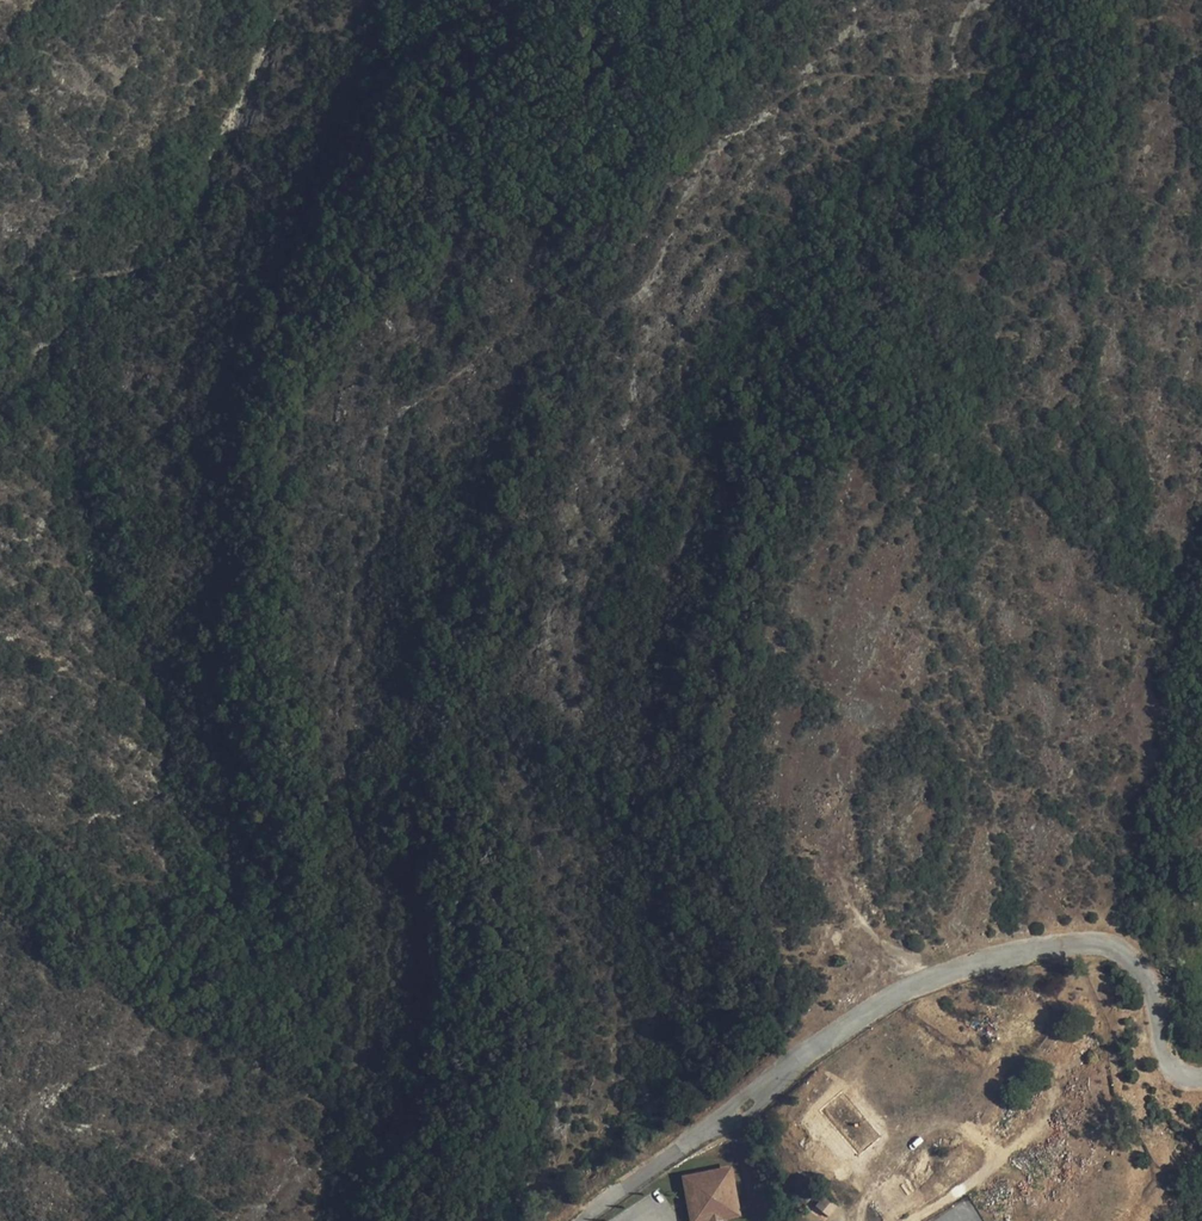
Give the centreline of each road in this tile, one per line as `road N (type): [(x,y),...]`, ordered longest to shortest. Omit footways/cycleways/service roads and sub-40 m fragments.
road 1 (residential): [(584,1220),(851,1025),(914,988),(984,963),(1078,952),(1127,960),(1153,996),(1168,1044),(1201,1076)]

